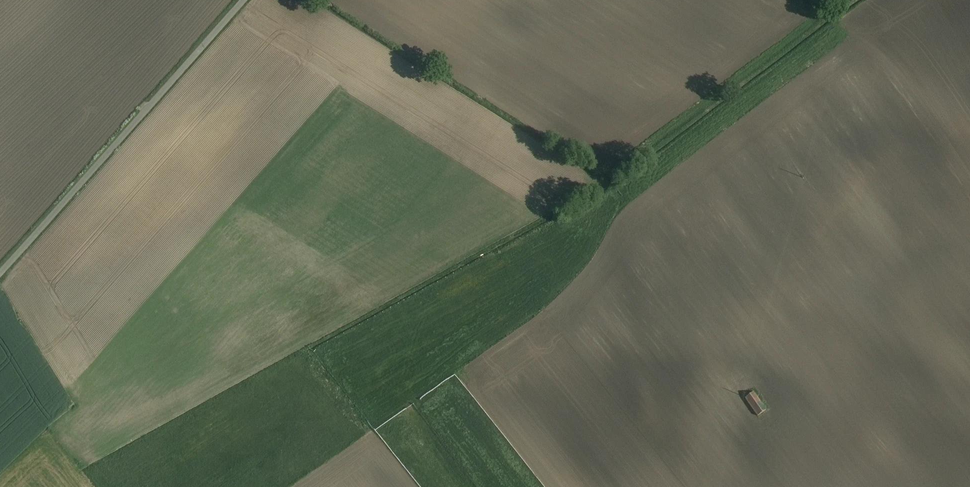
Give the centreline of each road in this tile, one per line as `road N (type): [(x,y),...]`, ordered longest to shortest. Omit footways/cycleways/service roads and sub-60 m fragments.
road 1 (unclassified): [(0,273),(243,0)]

